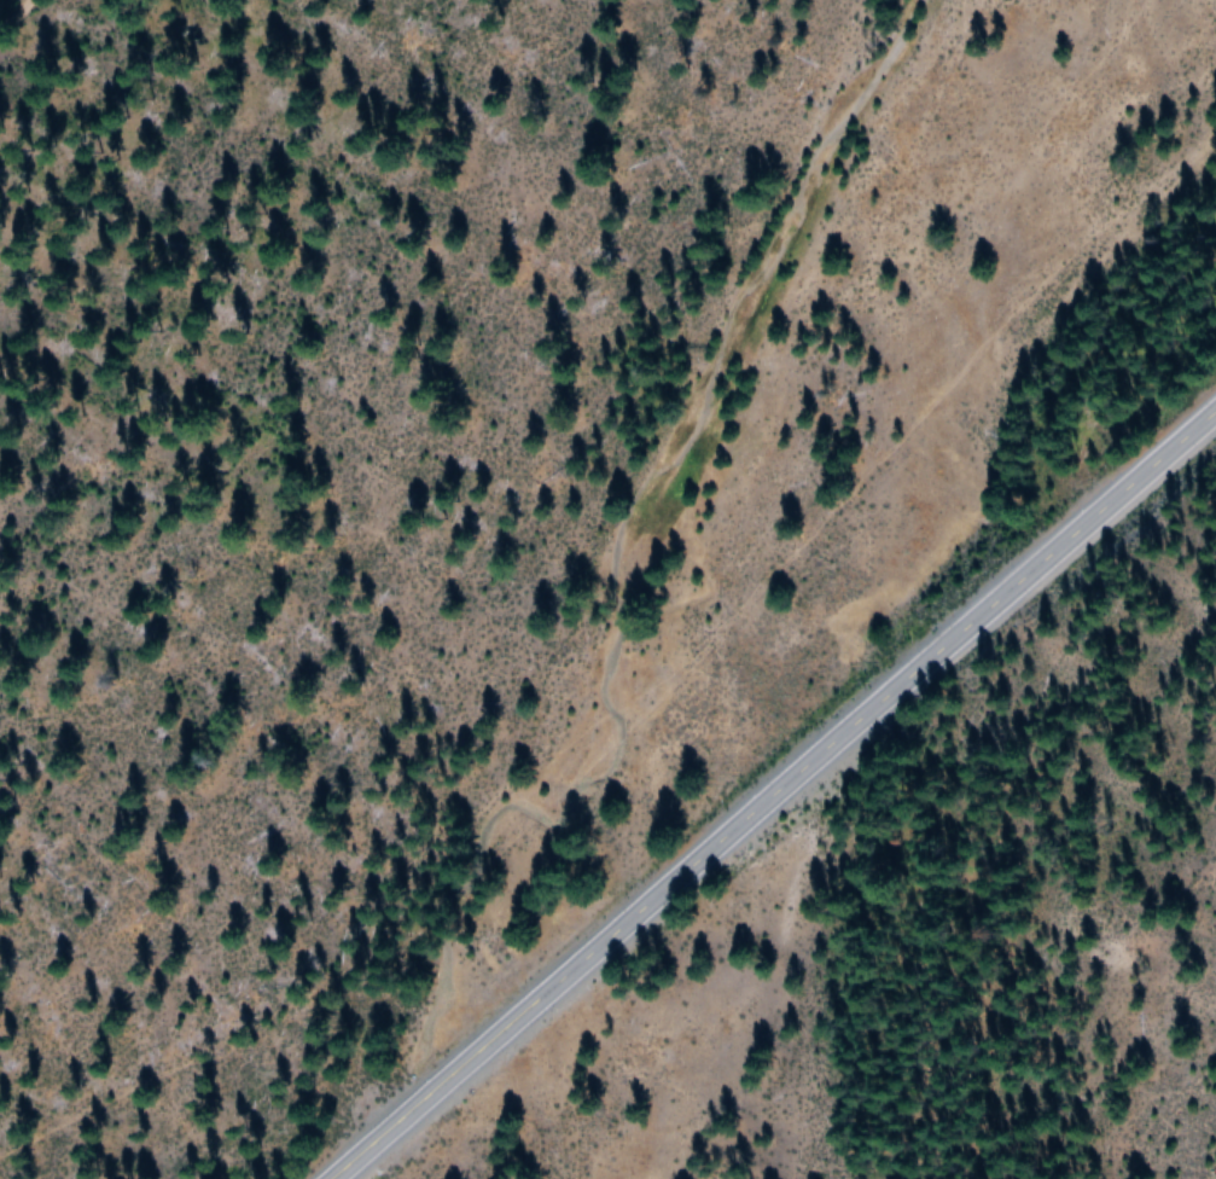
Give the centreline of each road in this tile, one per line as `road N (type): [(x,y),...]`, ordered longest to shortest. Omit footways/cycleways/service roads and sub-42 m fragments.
road 1 (primary): [(331,1178),(1215,409)]

